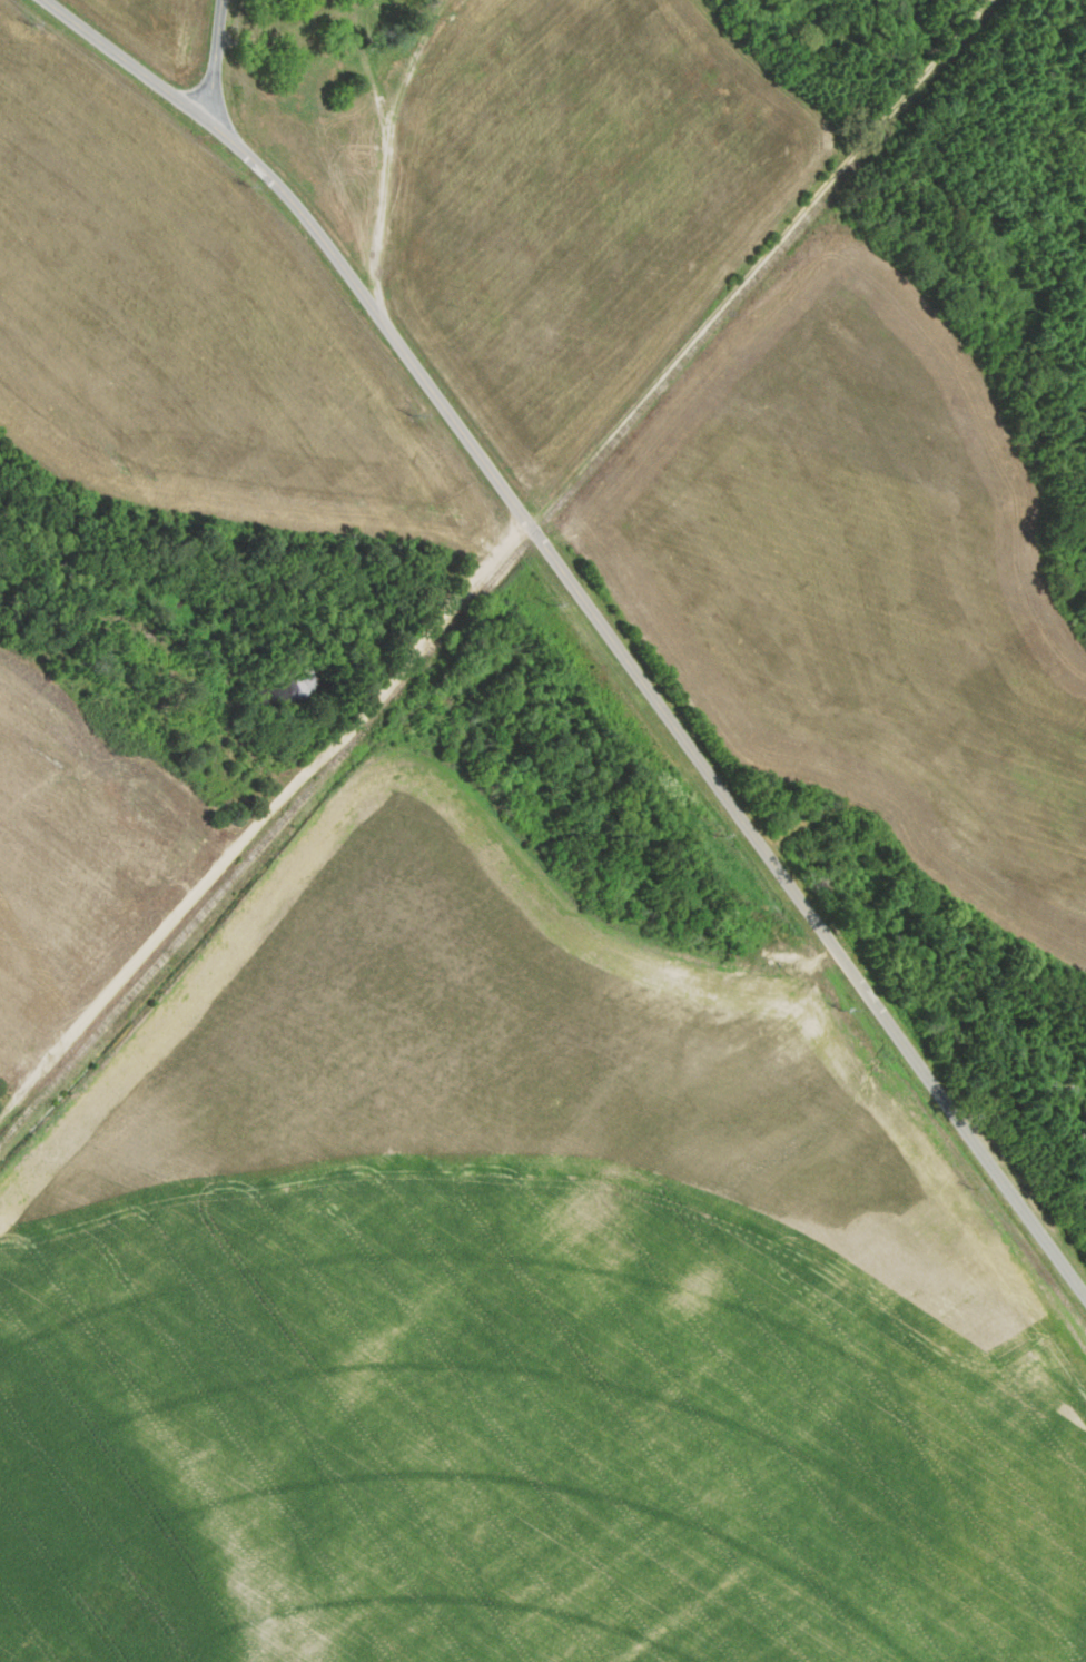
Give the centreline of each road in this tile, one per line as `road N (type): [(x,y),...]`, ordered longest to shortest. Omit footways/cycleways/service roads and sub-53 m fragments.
road 1 (residential): [(1085,1297),(298,207),(210,122),(47,0)]
road 2 (residential): [(210,122),(221,0)]

